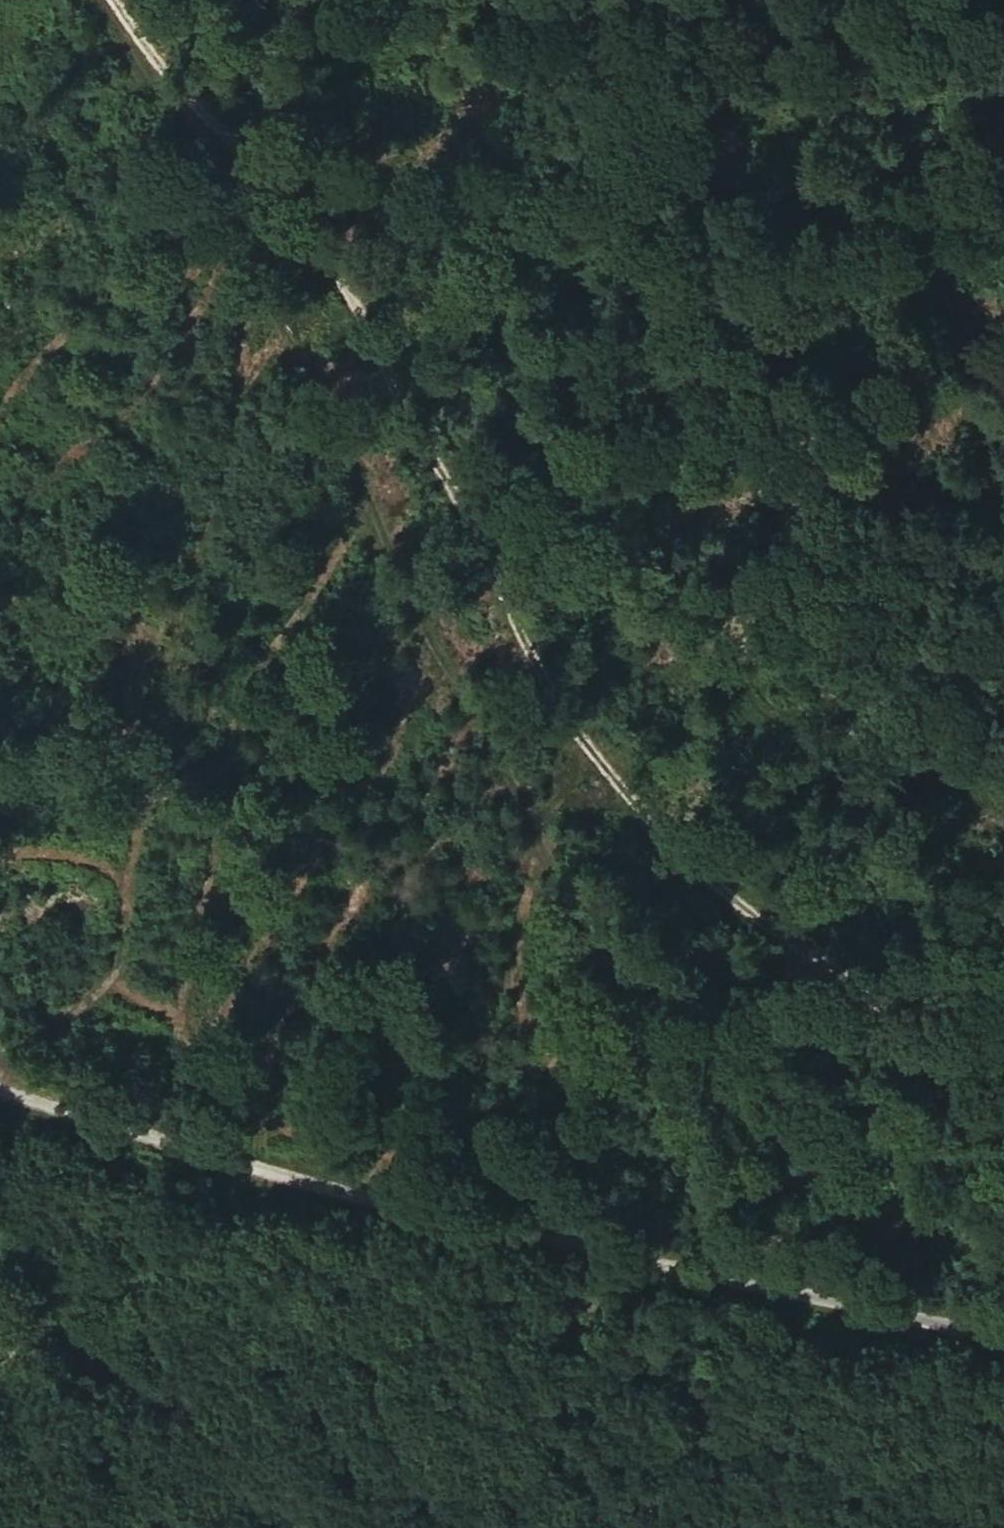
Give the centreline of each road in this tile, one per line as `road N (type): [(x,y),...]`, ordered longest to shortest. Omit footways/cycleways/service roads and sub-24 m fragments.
road 1 (track): [(0,1089),(566,1244)]
road 2 (track): [(566,1244),(1003,1344)]

